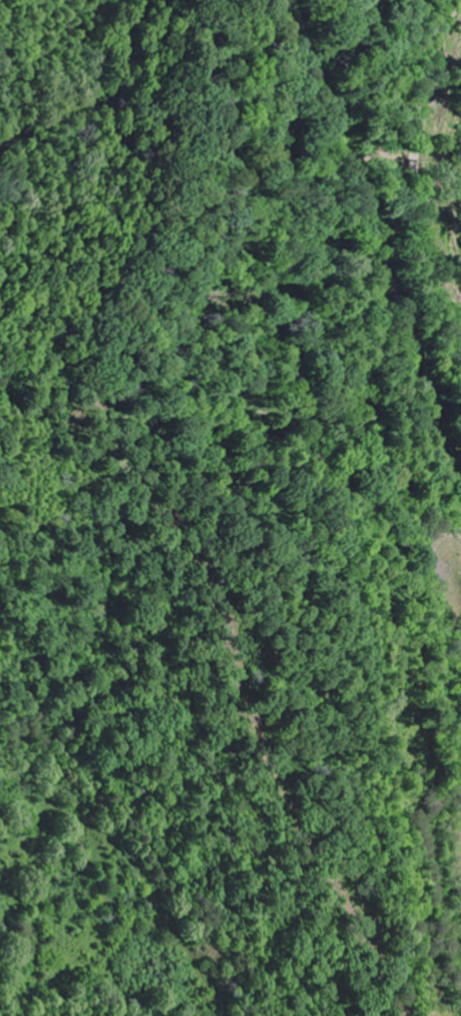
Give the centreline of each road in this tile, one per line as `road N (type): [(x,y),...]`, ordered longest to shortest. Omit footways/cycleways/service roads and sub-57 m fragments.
road 1 (residential): [(460,338),(429,238),(419,152),(429,72),(460,4)]

